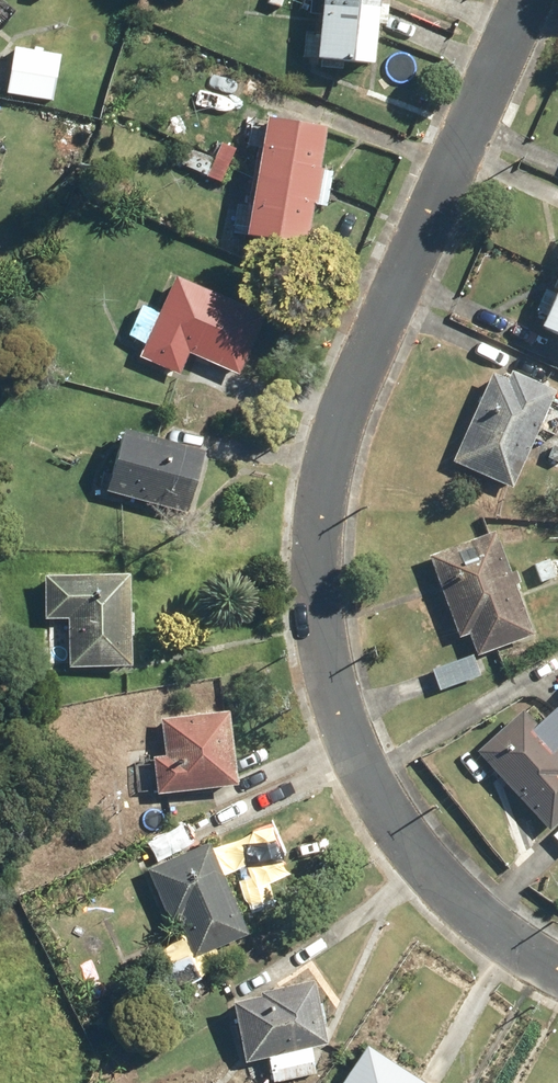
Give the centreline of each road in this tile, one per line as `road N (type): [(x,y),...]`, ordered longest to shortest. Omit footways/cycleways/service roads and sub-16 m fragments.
road 1 (residential): [(557,961),(468,893),(406,824),(345,722),(316,566),(318,496),(351,378),(519,0)]

